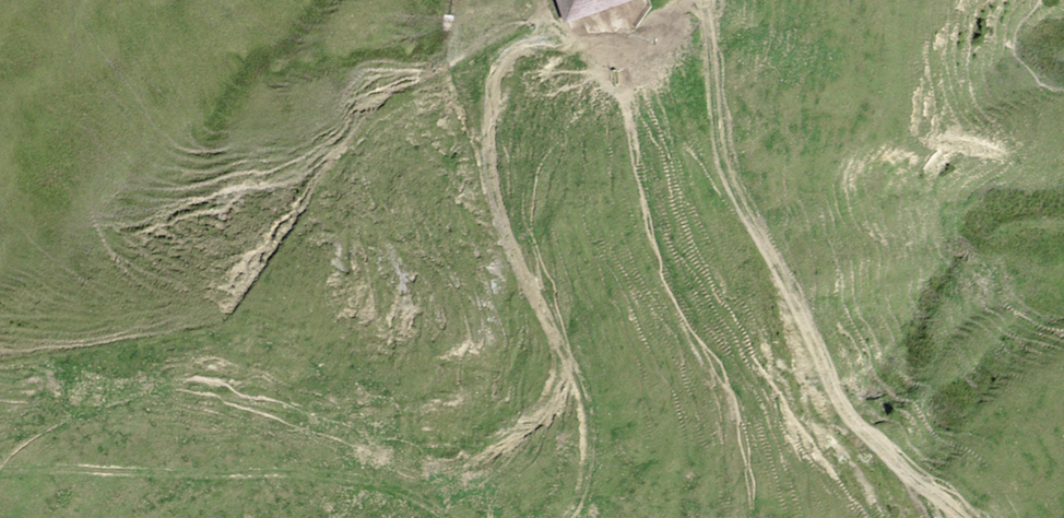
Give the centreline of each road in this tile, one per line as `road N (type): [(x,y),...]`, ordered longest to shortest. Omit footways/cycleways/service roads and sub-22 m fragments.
road 1 (track): [(571,517),(580,502),(590,421),(583,390),(492,195),(492,83),(505,56),(530,43),(631,42),(688,0)]
road 2 (track): [(966,517),(846,410),(731,178),(705,0)]
road 3 (track): [(0,472),(347,475),(395,487),(453,517)]

